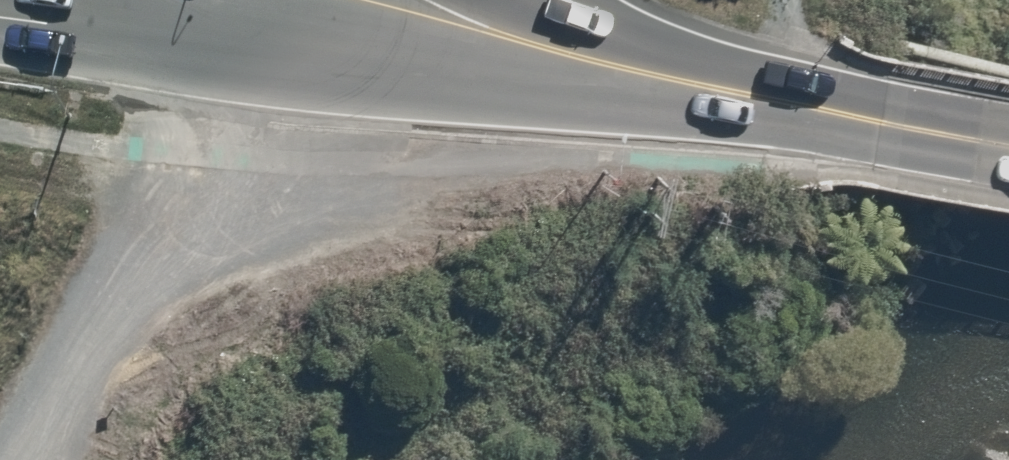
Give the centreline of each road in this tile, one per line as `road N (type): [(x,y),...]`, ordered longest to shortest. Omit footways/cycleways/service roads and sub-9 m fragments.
road 1 (secondary): [(785,100),(257,45)]
road 2 (track): [(182,152),(22,459)]
road 3 (trunk): [(257,45),(0,18)]
road 4 (secondary): [(572,42),(785,100)]
road 5 (secondary): [(869,116),(1008,139)]
road 6 (track): [(257,45),(182,152)]

